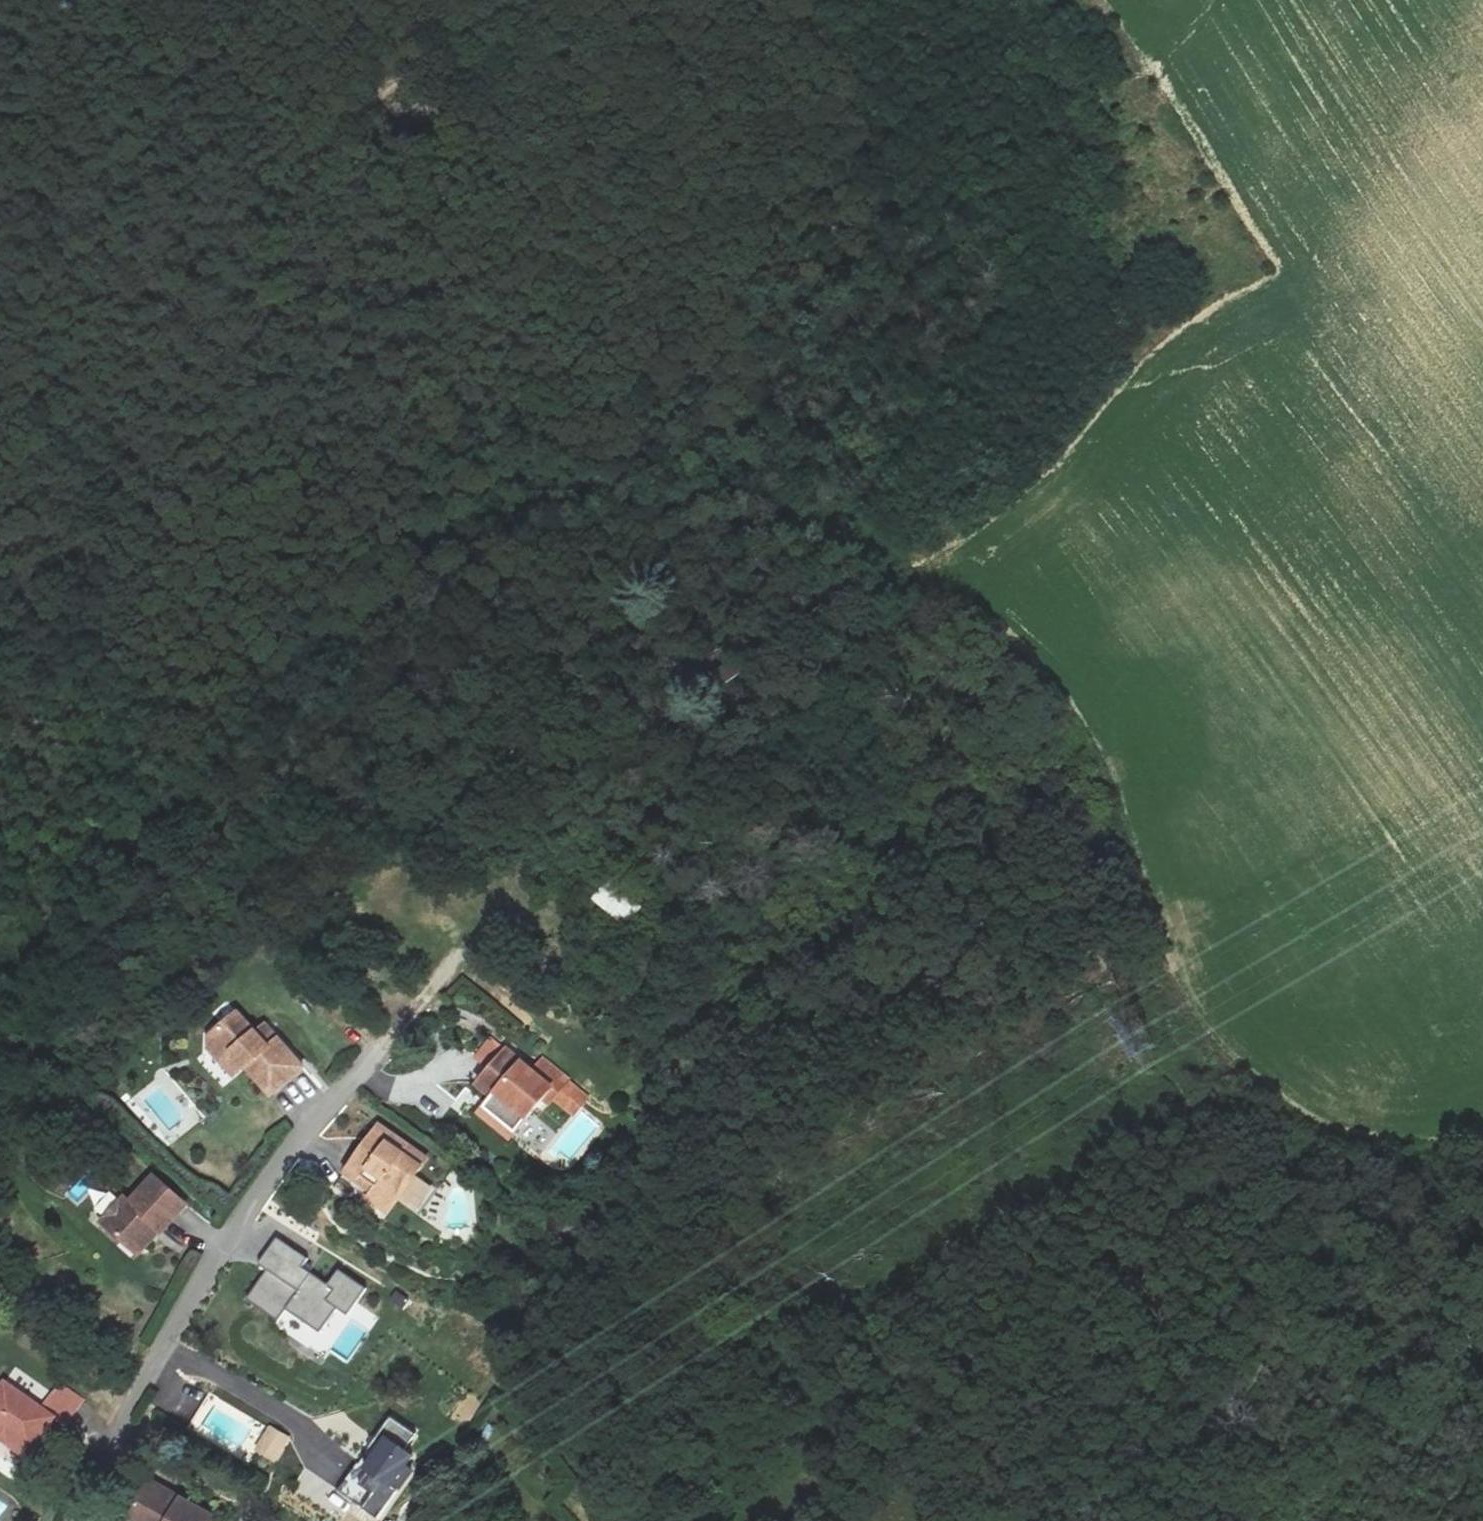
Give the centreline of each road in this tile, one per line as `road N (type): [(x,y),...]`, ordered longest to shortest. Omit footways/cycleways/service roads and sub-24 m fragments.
road 1 (unclassified): [(553,845),(295,1146),(205,1266),(75,1520)]
road 2 (track): [(0,471),(103,324),(245,228),(376,85),(525,0)]

